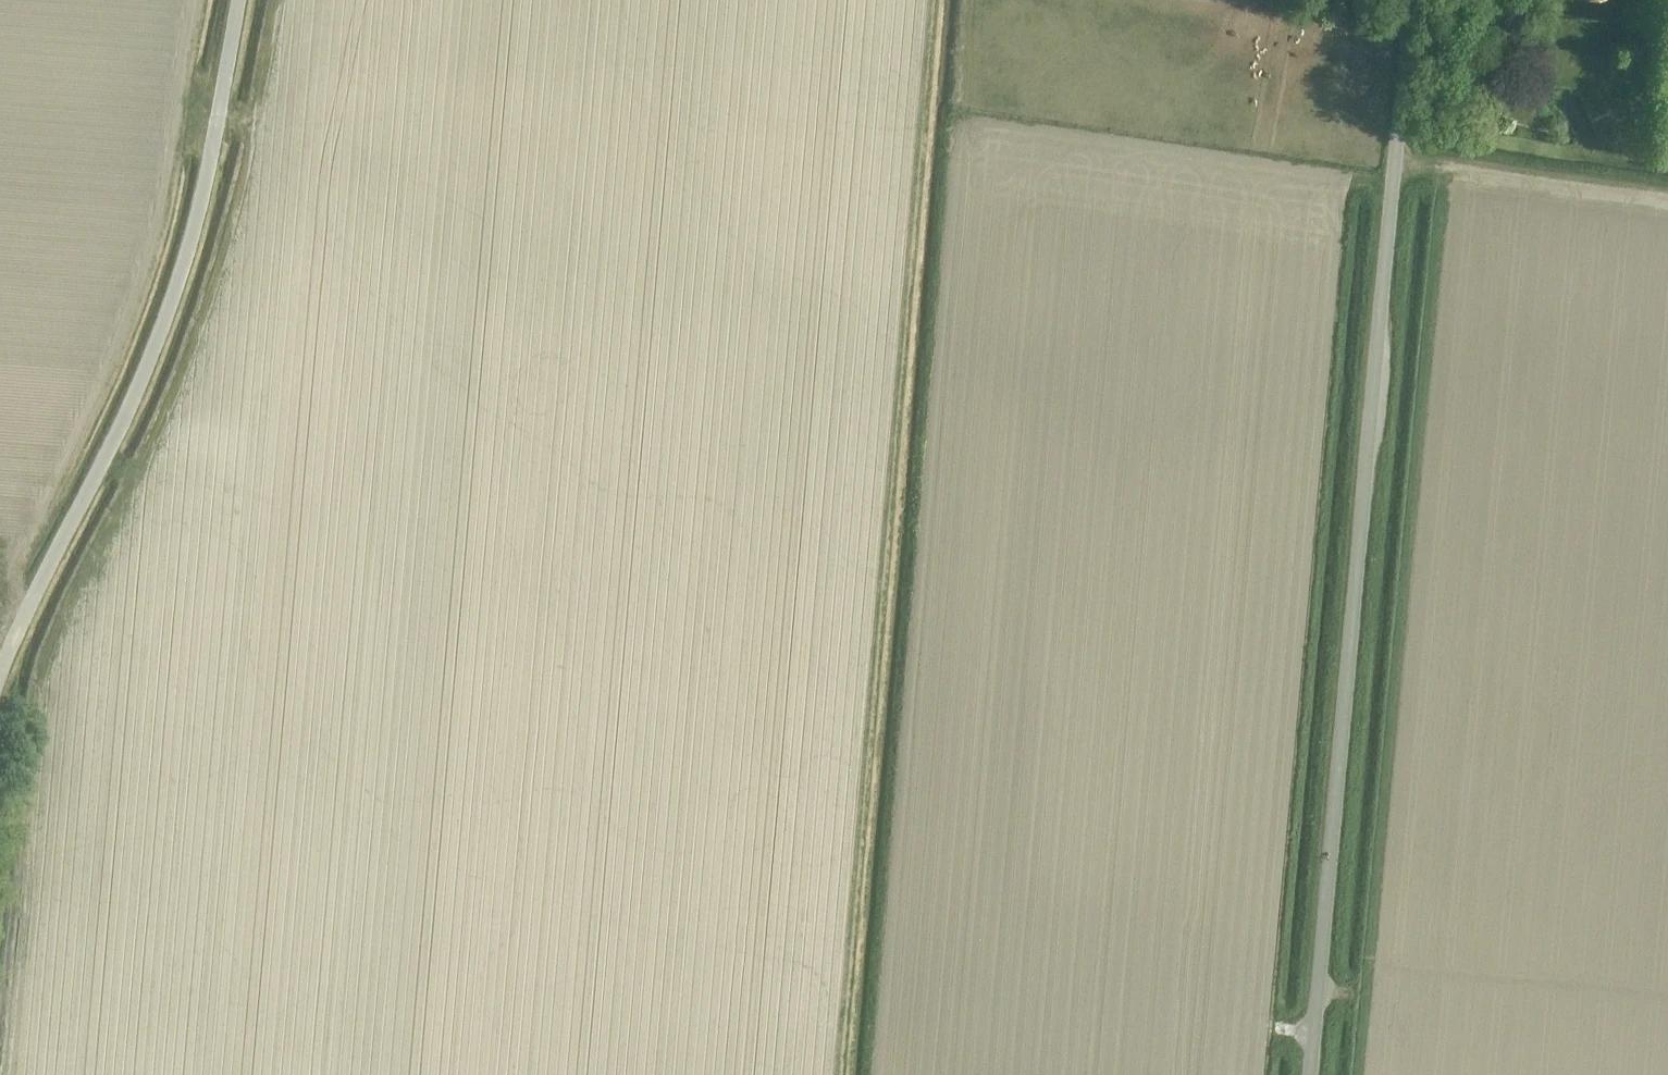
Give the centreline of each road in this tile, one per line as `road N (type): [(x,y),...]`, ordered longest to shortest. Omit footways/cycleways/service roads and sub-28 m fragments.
road 1 (unclassified): [(1311,1074),(1412,0)]

